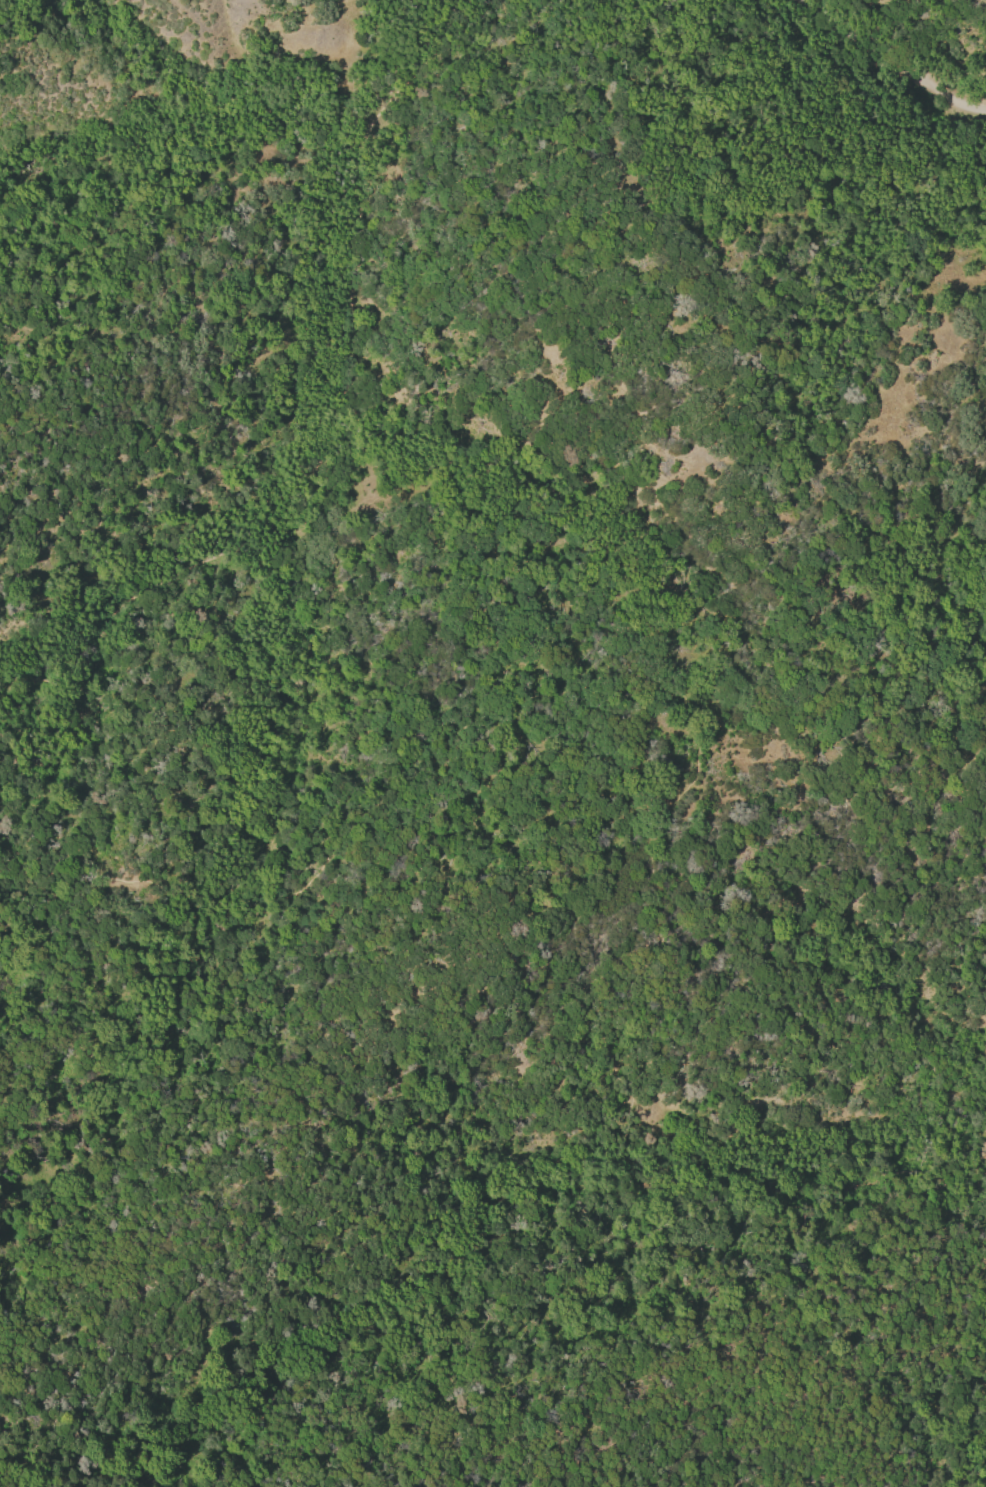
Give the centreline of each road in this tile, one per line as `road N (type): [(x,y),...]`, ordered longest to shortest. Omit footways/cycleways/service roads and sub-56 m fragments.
road 1 (track): [(985,110),(917,80),(805,0)]

